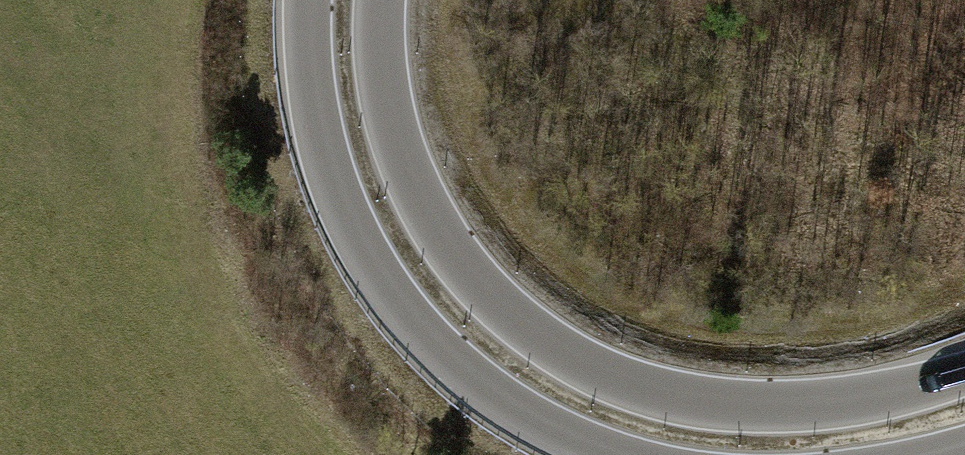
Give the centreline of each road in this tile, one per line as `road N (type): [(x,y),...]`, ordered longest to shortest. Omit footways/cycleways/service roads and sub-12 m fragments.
road 1 (motorway): [(964,374),(881,398),(765,410),(658,396),(563,355),(485,293),(429,216),(391,115),(382,0)]
road 2 (motorway): [(307,0),(318,130),(331,181),(375,271),(449,361),(490,394),(604,454)]

